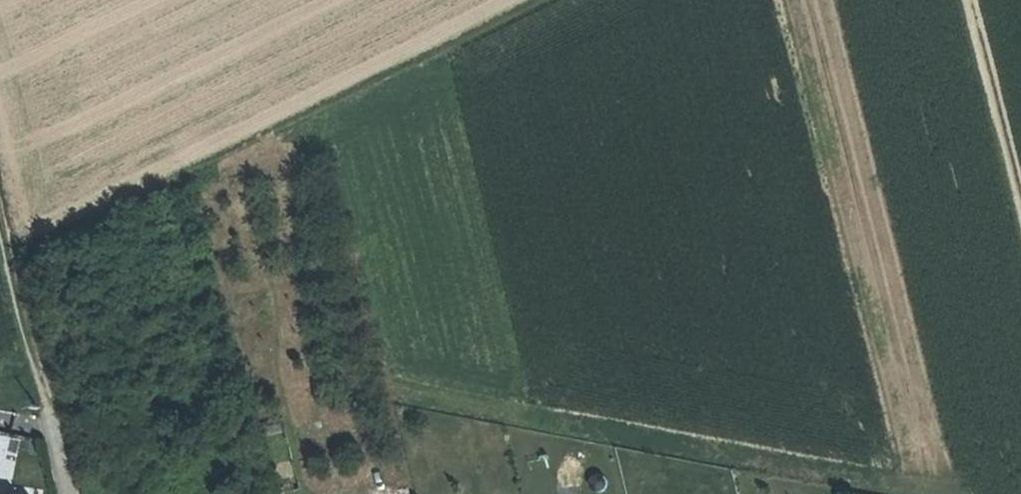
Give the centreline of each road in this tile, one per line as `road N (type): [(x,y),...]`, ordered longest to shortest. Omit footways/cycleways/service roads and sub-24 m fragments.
road 1 (track): [(0,199),(74,493)]
road 2 (track): [(1020,203),(970,0)]

